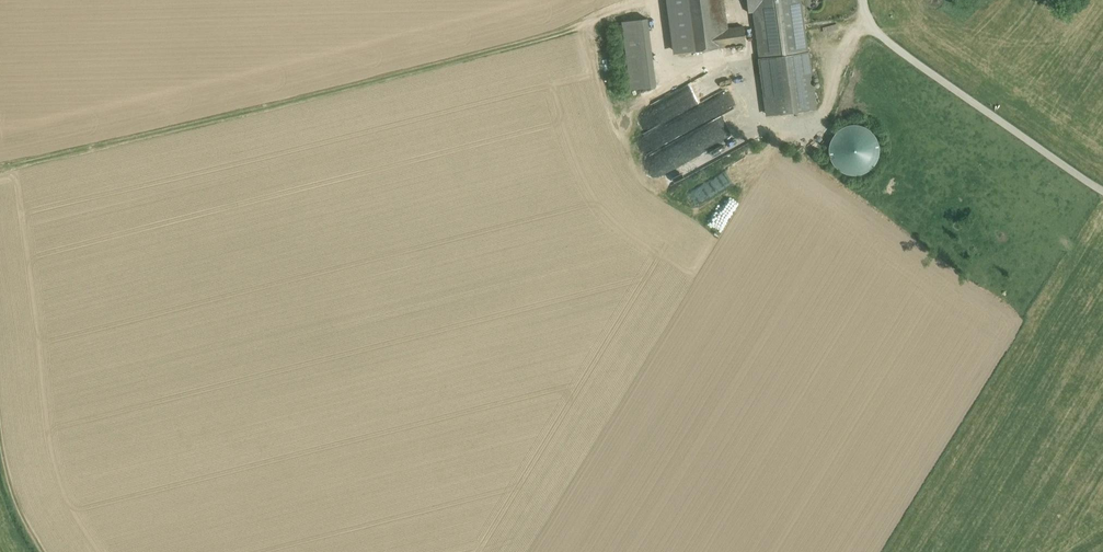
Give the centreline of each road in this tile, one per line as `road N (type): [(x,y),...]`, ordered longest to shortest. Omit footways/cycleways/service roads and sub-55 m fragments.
road 1 (track): [(657,0),(357,83),(0,168)]
road 2 (unclassified): [(1102,190),(896,46),(871,25),(863,0)]
road 3 (track): [(739,0),(757,109),(772,122),(825,112),(849,36),(871,25)]
road 4 (track): [(0,434),(16,504),(42,551)]

